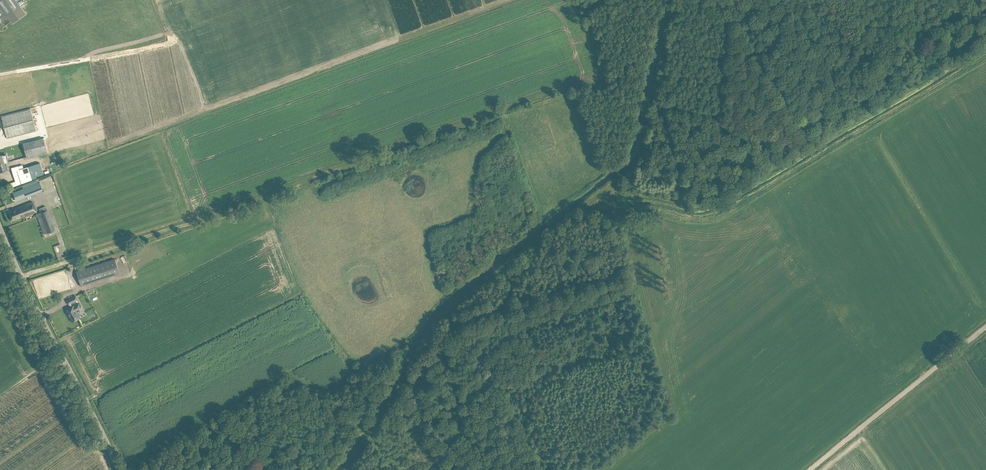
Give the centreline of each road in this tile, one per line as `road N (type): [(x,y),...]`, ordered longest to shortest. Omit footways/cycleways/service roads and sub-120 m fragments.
road 1 (track): [(21,276),(580,86)]
road 2 (unclassified): [(119,469),(0,227)]
road 3 (track): [(985,326),(810,469)]

